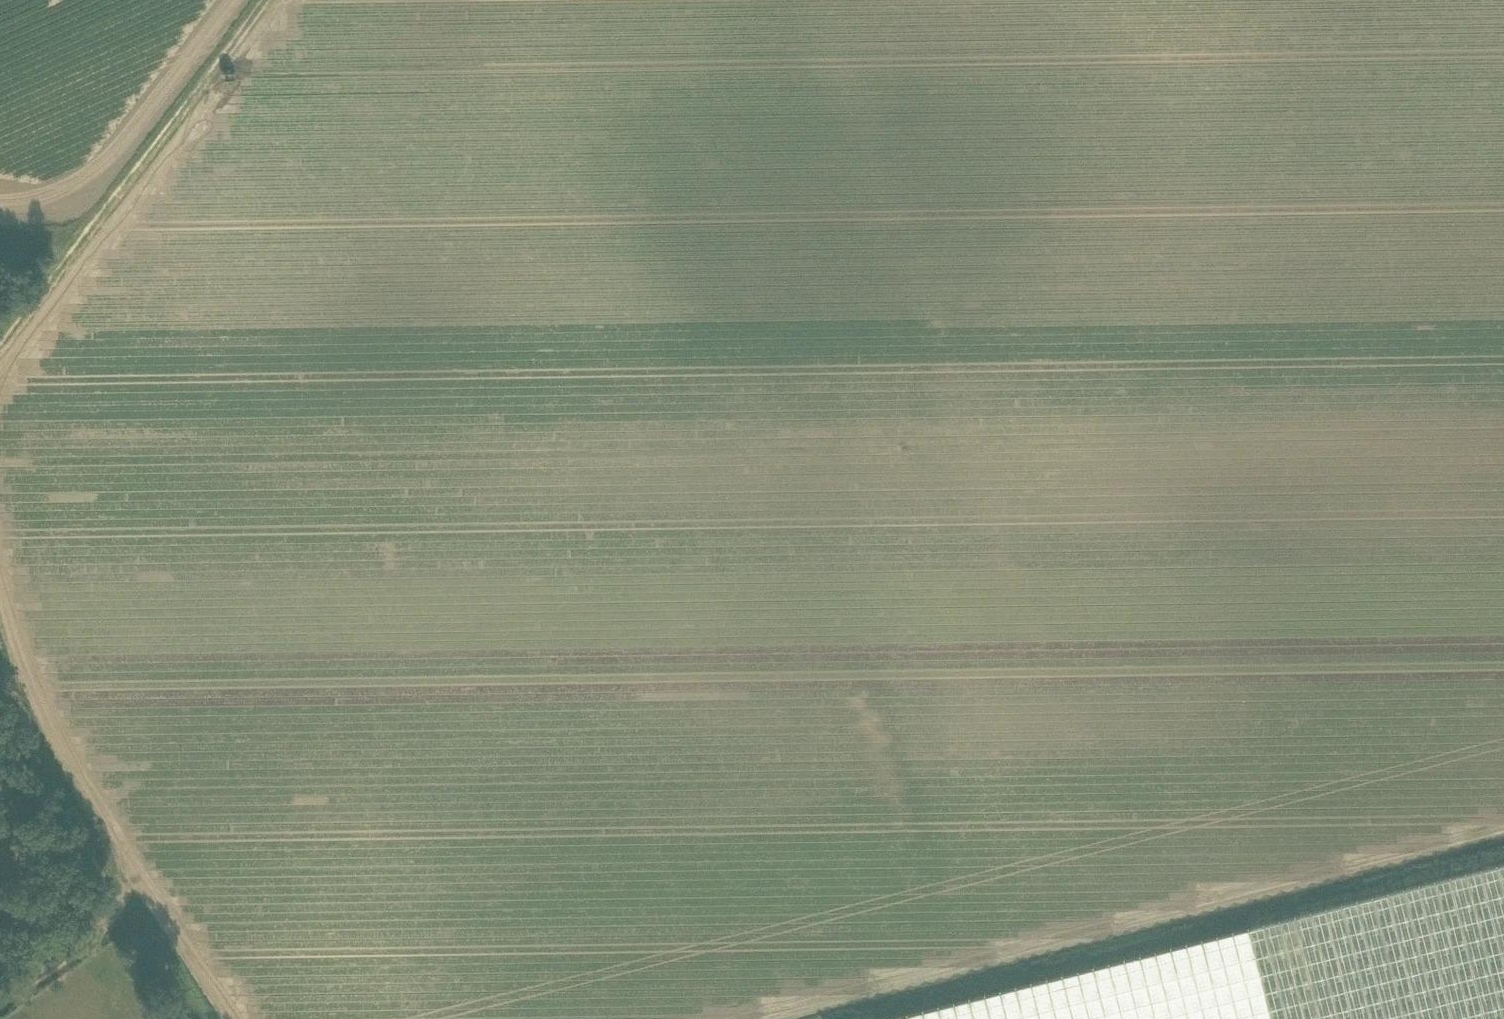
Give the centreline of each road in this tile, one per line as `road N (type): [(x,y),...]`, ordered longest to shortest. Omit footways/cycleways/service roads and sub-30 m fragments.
road 1 (track): [(0,332),(257,0)]
road 2 (track): [(116,902),(90,880),(0,676)]
road 3 (track): [(116,902),(0,996)]
road 4 (track): [(209,1018),(153,939),(116,902)]

